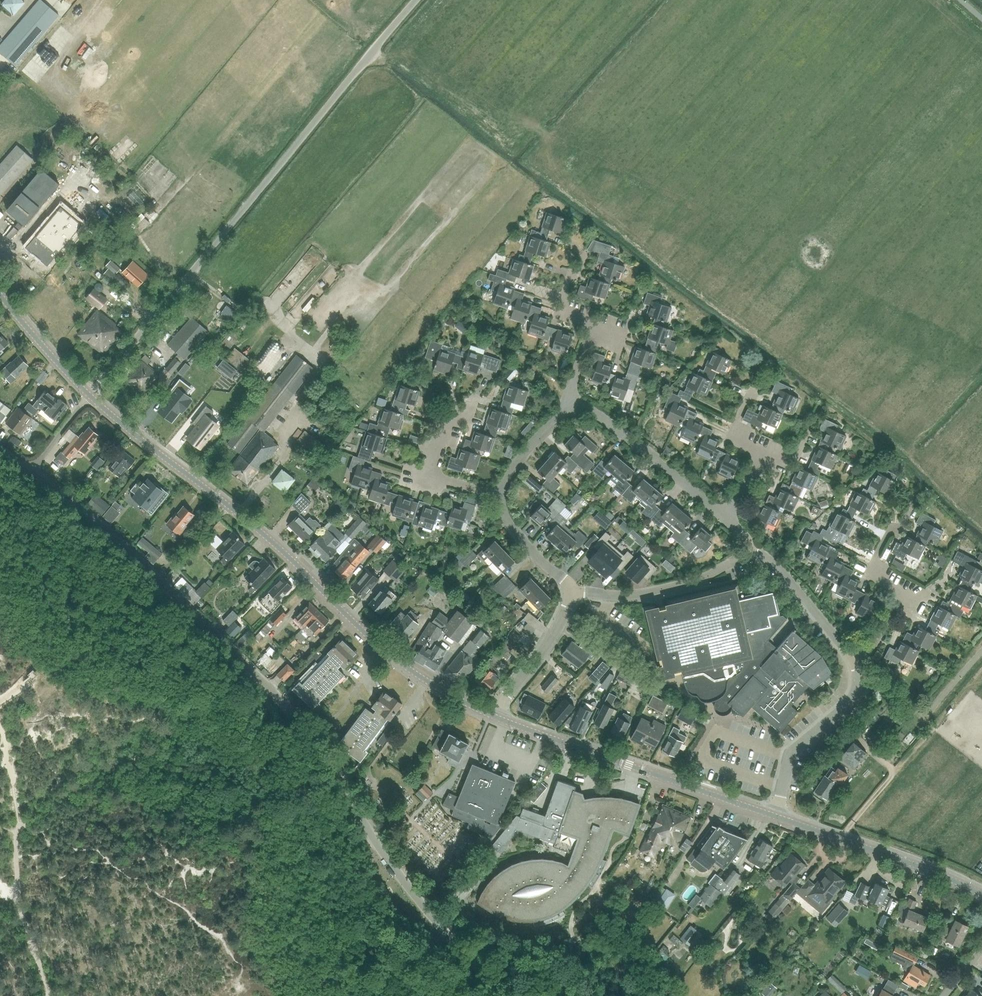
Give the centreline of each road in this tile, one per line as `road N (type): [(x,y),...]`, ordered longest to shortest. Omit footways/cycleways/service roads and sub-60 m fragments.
road 1 (residential): [(159,576),(289,704),(392,868),(504,995)]
road 2 (unclassified): [(90,396),(416,0)]
road 3 (tertiary): [(492,716),(401,663),(227,505)]
road 4 (tertiary): [(776,816),(492,716)]
road 5 (tertiary): [(981,895),(776,816)]
road 6 (residential): [(726,516),(589,408),(573,406)]
road 7 (residential): [(776,816),(791,753),(852,698),(858,679),(851,659)]
road 8 (residential): [(572,591),(635,595),(684,584),(748,552)]
road 9 (residential): [(851,659),(870,650),(902,590),(872,574),(897,526)]
road 10 (tertiary): [(227,505),(90,396)]
road 11 (residential): [(34,466),(159,576)]
road 12 (residential): [(851,659),(771,561),(748,552)]
road 13 (residential): [(572,591),(556,629),(492,716)]
road 14 (residential): [(499,497),(428,473),(460,413)]
road 15 (tertiary): [(90,396),(0,293)]
road 16 (residential): [(499,497),(513,530),(572,591)]

